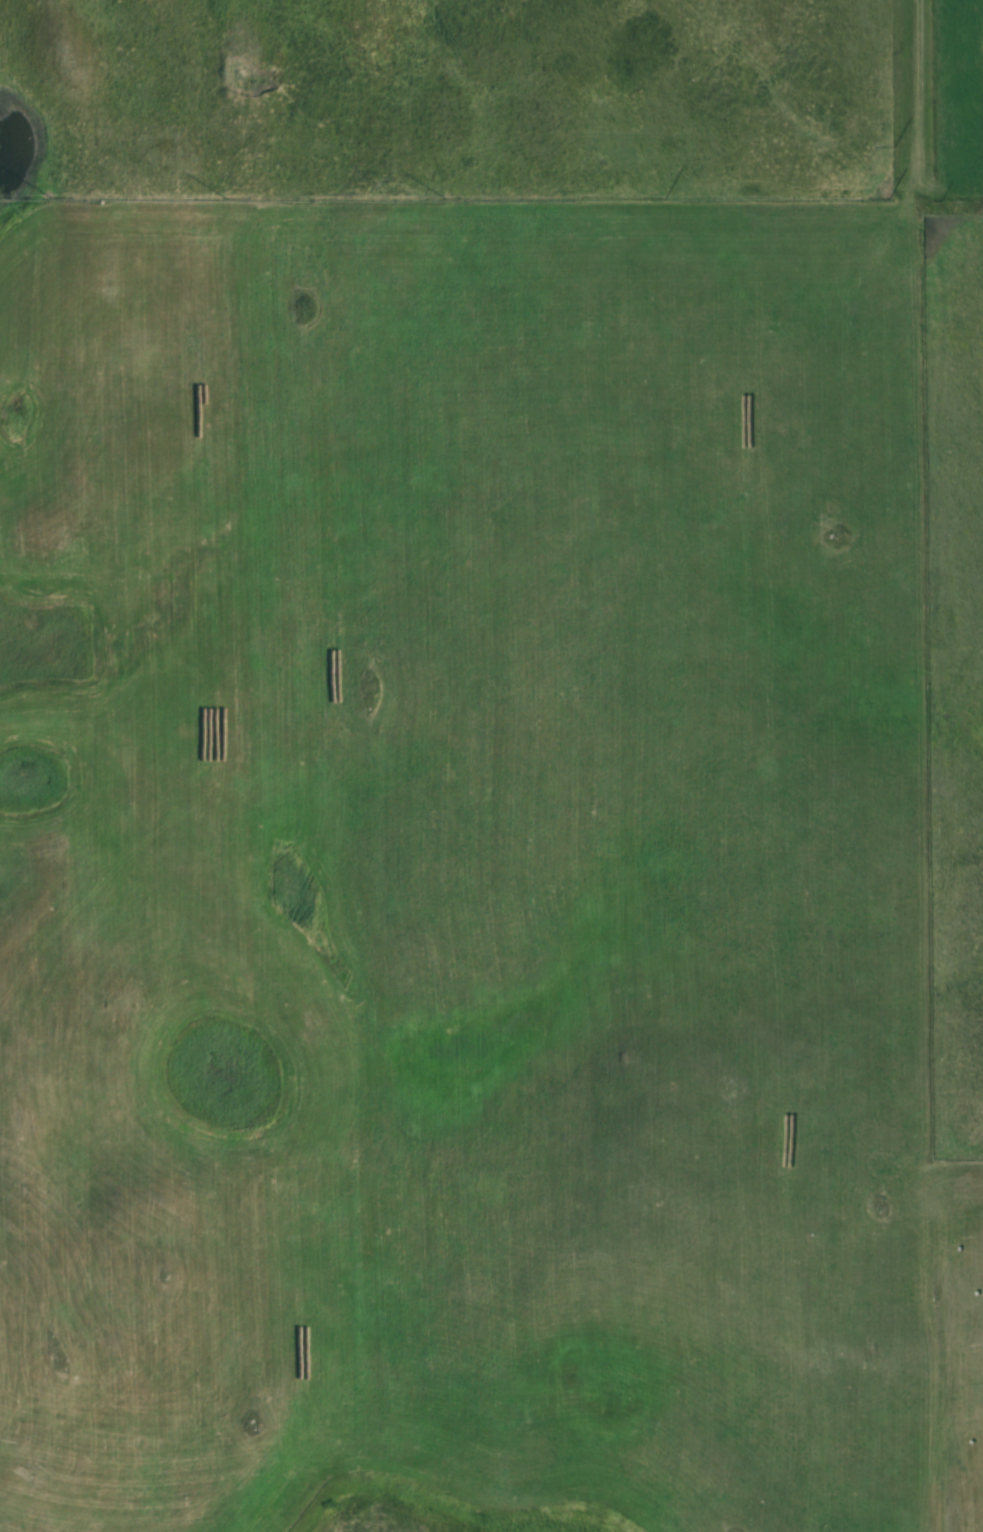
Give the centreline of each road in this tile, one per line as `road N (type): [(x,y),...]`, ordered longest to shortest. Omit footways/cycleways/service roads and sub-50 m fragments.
road 1 (track): [(938,1531),(956,1206),(962,747),(925,263),(922,0)]

